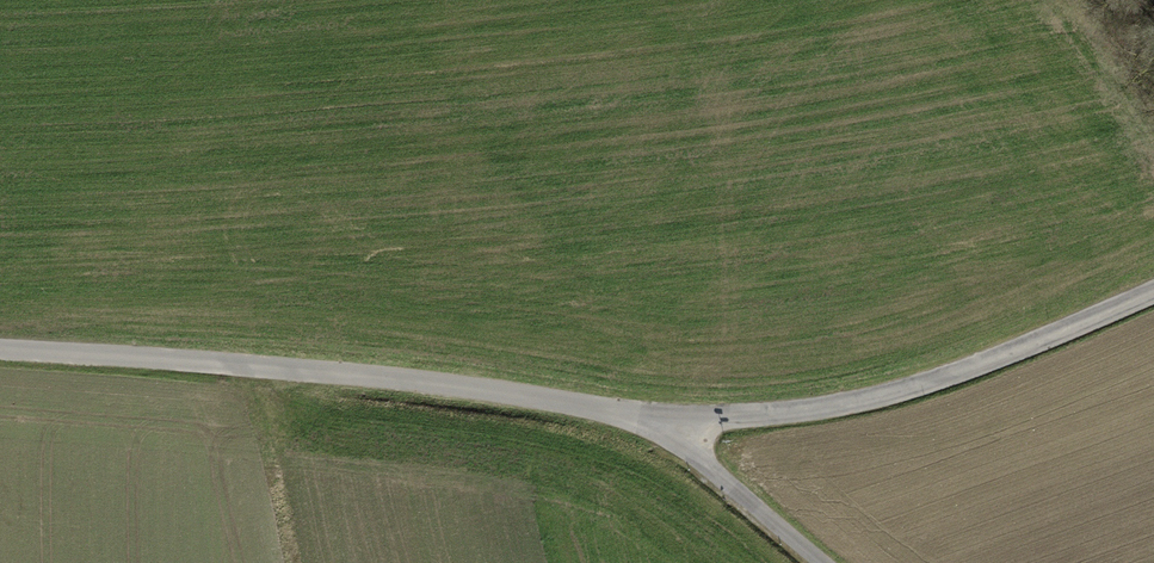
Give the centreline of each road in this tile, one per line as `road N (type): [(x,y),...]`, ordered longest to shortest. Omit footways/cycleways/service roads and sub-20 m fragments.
road 1 (unclassified): [(688,415),(0,356)]
road 2 (unclassified): [(1153,293),(903,399),(688,415)]
road 3 (unclassified): [(688,415),(859,562)]

